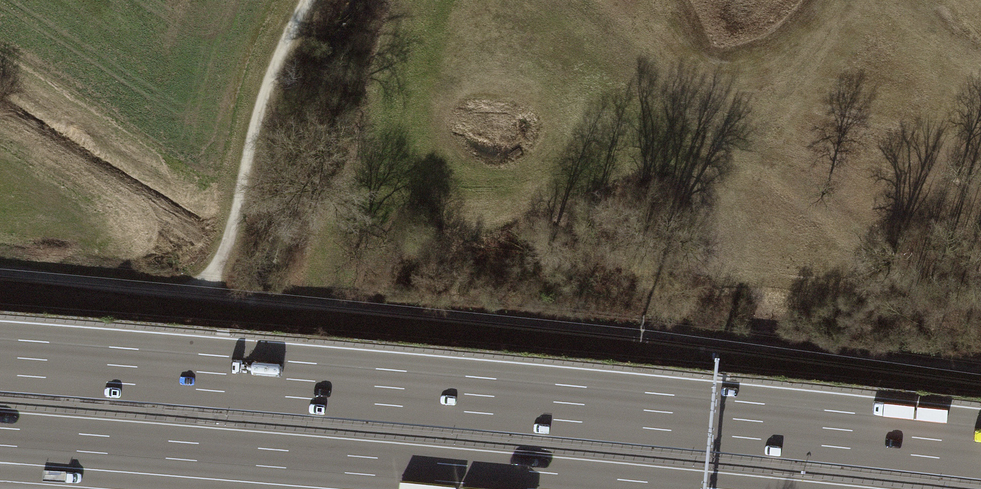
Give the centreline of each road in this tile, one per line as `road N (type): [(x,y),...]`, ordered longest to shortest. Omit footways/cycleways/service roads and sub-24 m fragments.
road 1 (motorway): [(980,445),(0,356)]
road 2 (motorway): [(0,437),(538,488)]
road 3 (track): [(309,0),(264,96),(231,232),(204,294)]
road 4 (motorway): [(0,472),(215,488)]

